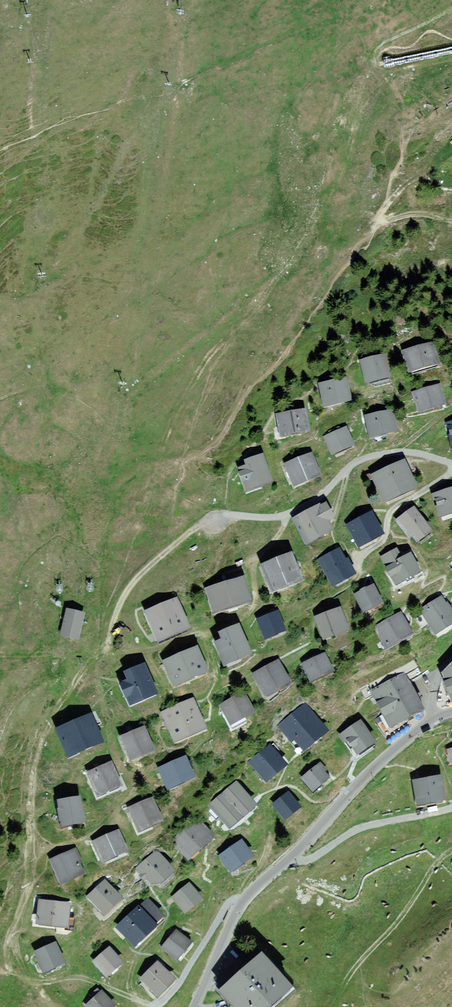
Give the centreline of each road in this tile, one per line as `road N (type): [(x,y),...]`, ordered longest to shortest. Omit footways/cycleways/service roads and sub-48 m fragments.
road 1 (track): [(212,513),(129,586),(106,648),(44,733),(33,770),(26,891),(6,955),(10,971)]
road 2 (residential): [(106,648),(162,649),(248,615),(256,600),(253,567),(288,515)]
road 3 (residential): [(435,719),(291,857)]
road 4 (residential): [(451,808),(369,825),(319,854),(291,857)]
road 5 (track): [(358,963),(451,851)]
road 6 (residential): [(244,900),(232,899),(174,991),(156,1005)]
road 7 (track): [(10,971),(30,980),(91,980),(137,1001)]
road 8 (residential): [(451,470),(392,511),(384,539),(360,559)]
road 9 (residential): [(397,451),(364,458),(288,515)]

